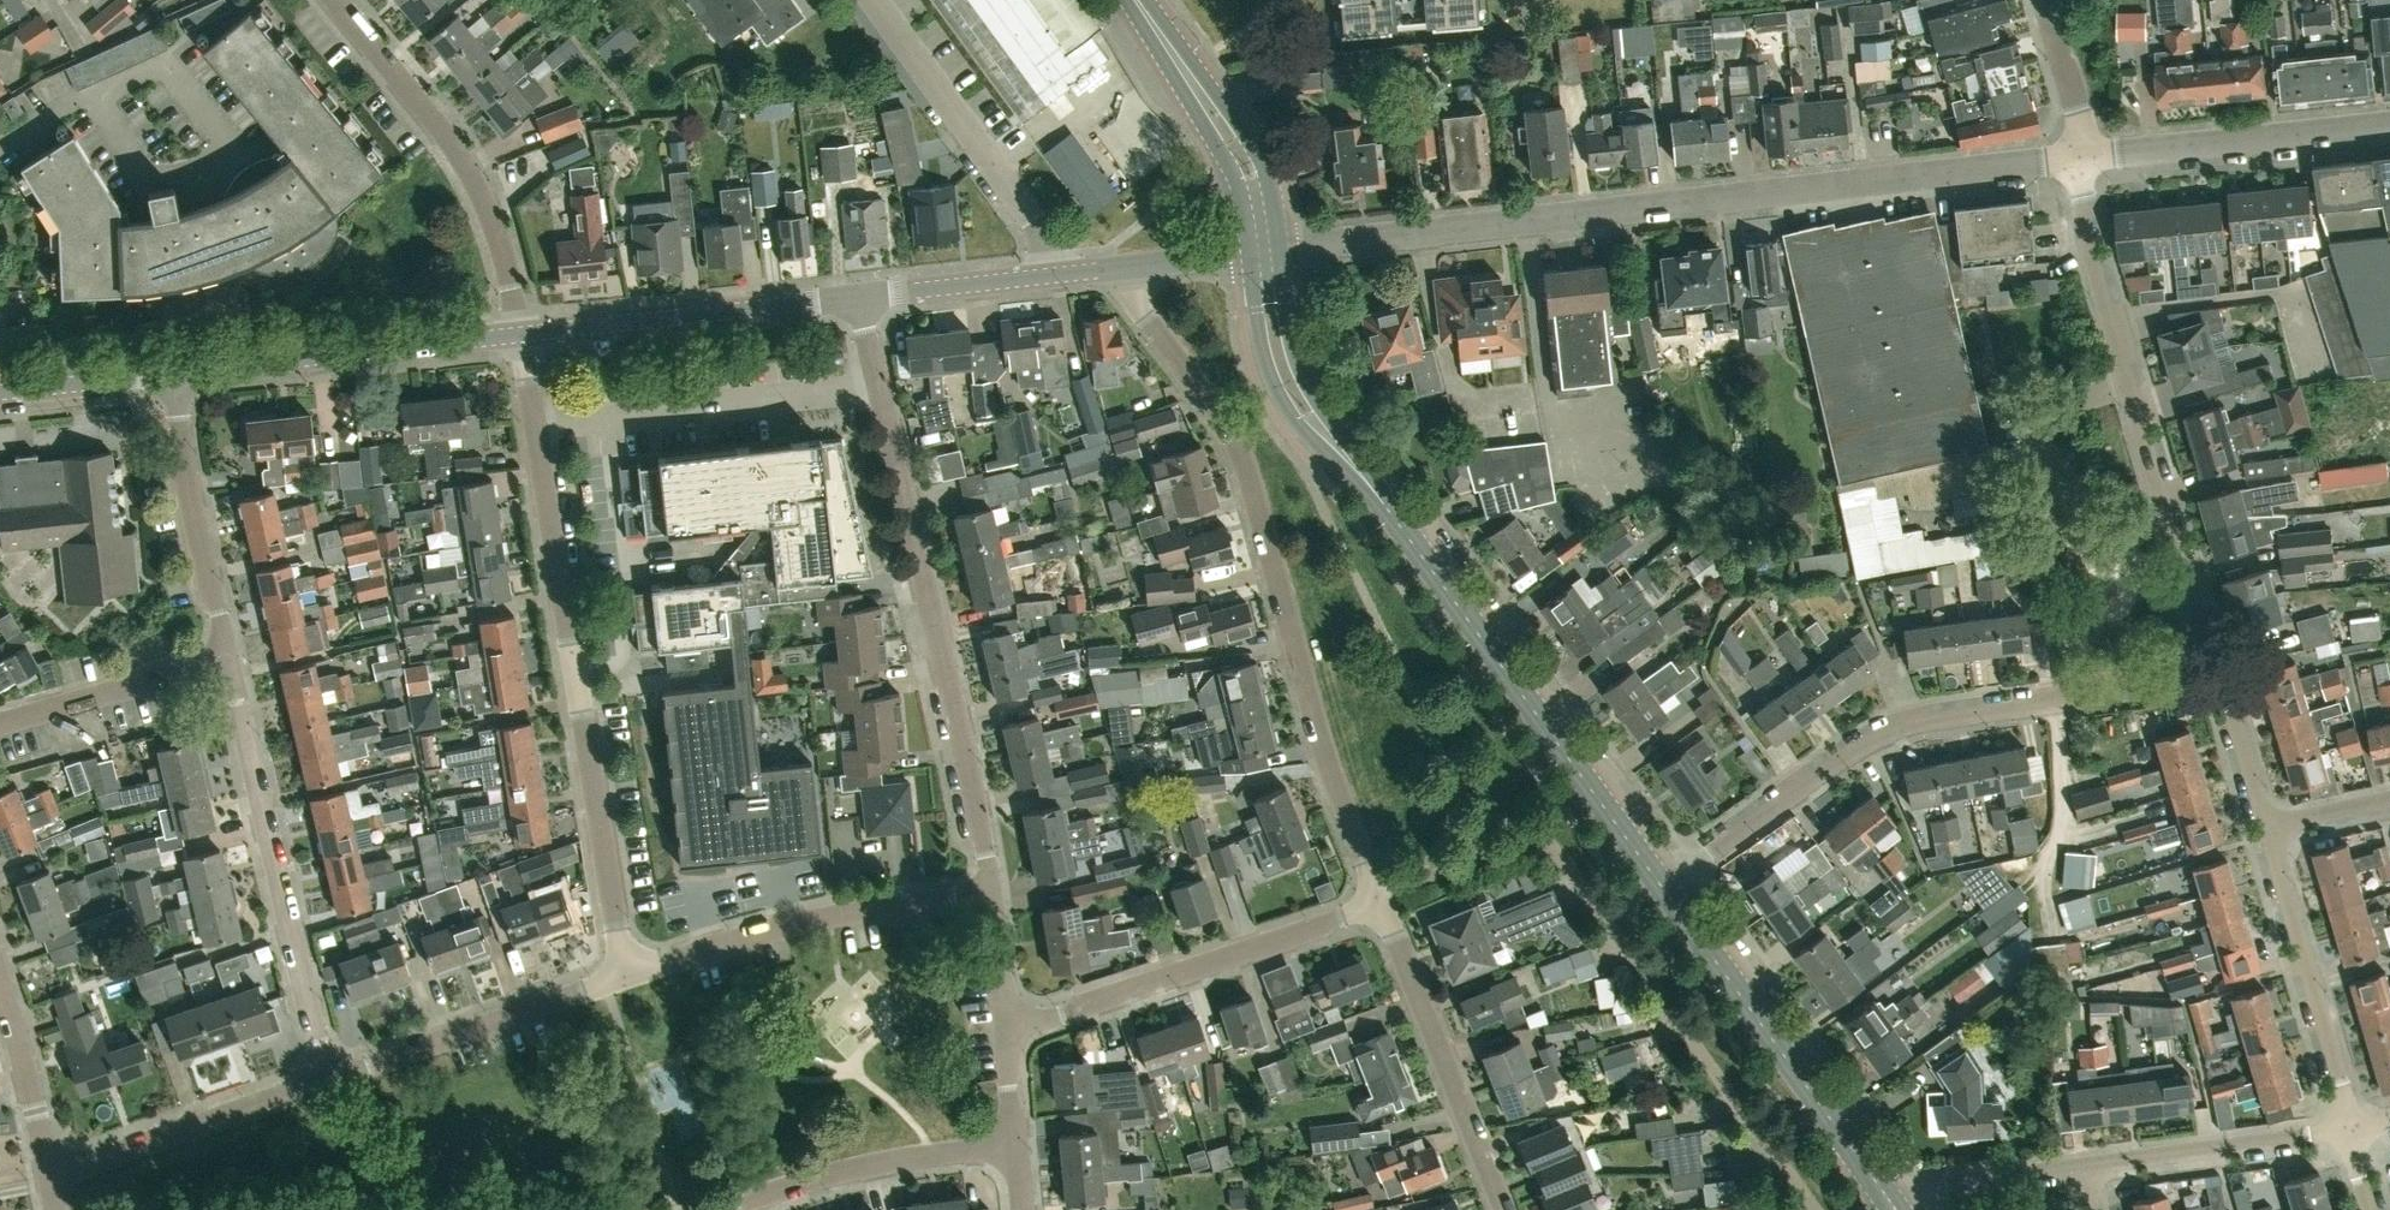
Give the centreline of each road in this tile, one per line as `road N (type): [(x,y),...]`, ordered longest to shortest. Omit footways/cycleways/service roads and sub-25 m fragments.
road 1 (residential): [(1264,253),(2080,158)]
road 2 (tertiary): [(1658,881),(1348,456),(1268,296),(1264,253)]
road 3 (residential): [(1380,901),(1326,756),(1237,445),(1136,302),(1122,267)]
road 4 (residential): [(624,975),(521,334)]
road 5 (residential): [(1658,881),(1850,753),(1911,723),(2219,671)]
road 6 (residential): [(991,891),(855,297)]
road 7 (residential): [(2219,671),(2102,276),(2080,158)]
road 8 (residential): [(329,1080),(228,661)]
road 9 (residential): [(1005,1035),(1380,901)]
road 10 (tertiary): [(1889,1202),(1658,881)]
road 11 (residential): [(332,0),(444,132),(473,179),(521,334)]
road 12 (residential): [(624,975),(829,916),(991,891)]
road 13 (residential): [(169,374),(521,334)]
road 14 (residential): [(521,334),(855,297)]
road 15 (residential): [(1504,1209),(1380,901)]
road 16 (residential): [(1058,274),(1033,221),(873,0)]
road 17 (residential): [(2349,1131),(2265,825)]
road 18 (residential): [(329,1080),(624,975)]
road 19 (residential): [(2080,158),(2389,124)]
road 20 (residential): [(49,1178),(329,1080)]
road 21 (residential): [(728,1209),(864,1167),(1015,1146)]
road 22 (residential): [(228,661),(169,374)]
road 23 (tertiary): [(1264,253),(1249,169),(1135,0)]
road 24 (residential): [(2081,1165),(2349,1131)]
road 25 (residential): [(0,724),(228,661)]
road 26 (residential): [(855,297),(1058,274)]
road 27 (residential): [(1889,1202),(1944,1182),(2081,1165)]
road 28 (residential): [(49,1178),(0,988)]
road 29 (residential): [(0,392),(169,374)]
road 30 (residential): [(2080,158),(2077,110),(2045,0)]
road 31 (residential): [(2265,825),(2219,671)]
road 32 (residential): [(1005,1035),(991,891)]
road 33 (residential): [(1122,267),(1264,253)]
road 34 (residential): [(2265,825),(2389,798)]

